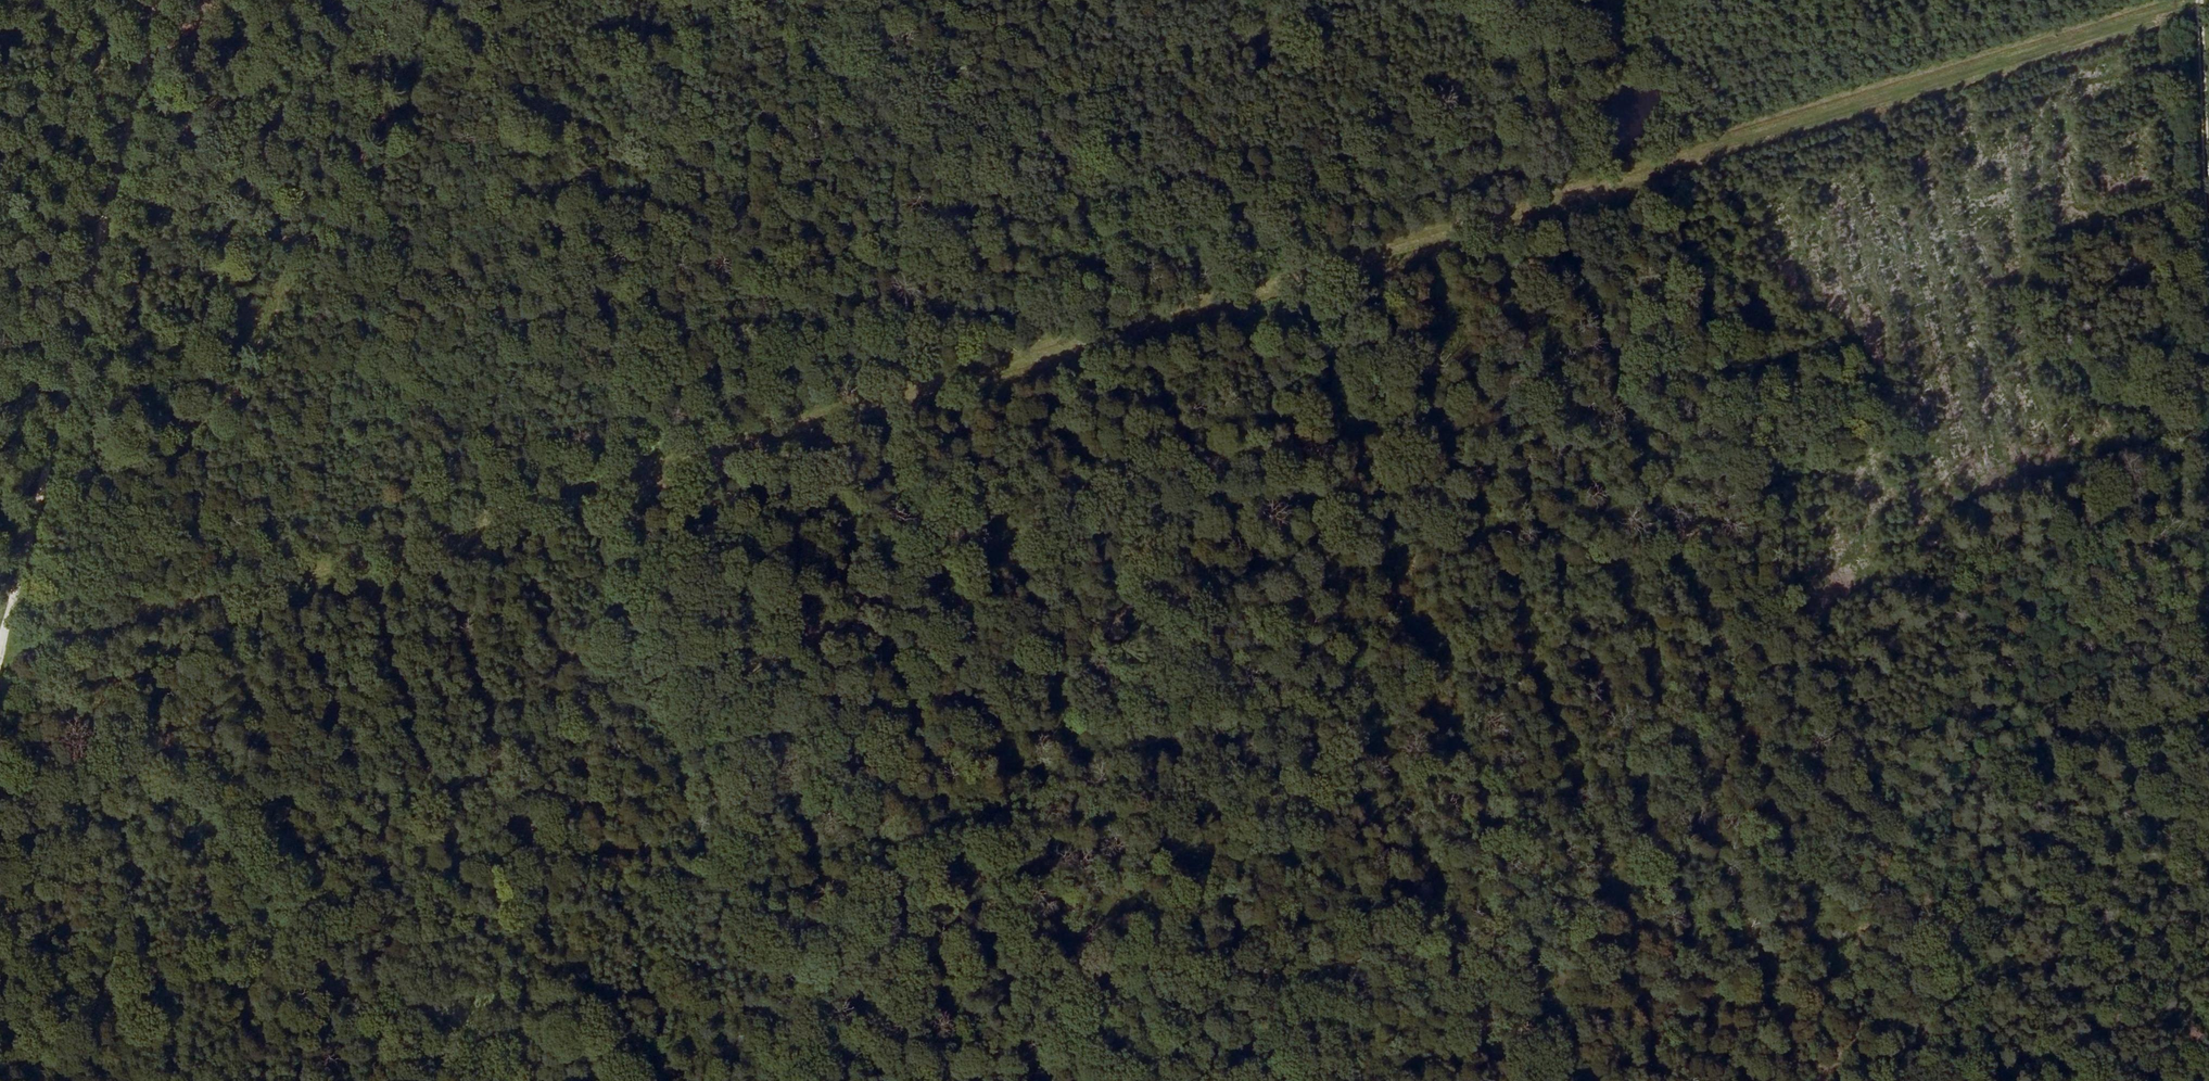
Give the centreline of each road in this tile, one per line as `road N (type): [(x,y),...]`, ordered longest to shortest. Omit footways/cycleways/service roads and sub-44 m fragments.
road 1 (track): [(0,654),(161,0)]
road 2 (track): [(2208,218),(2201,0)]

